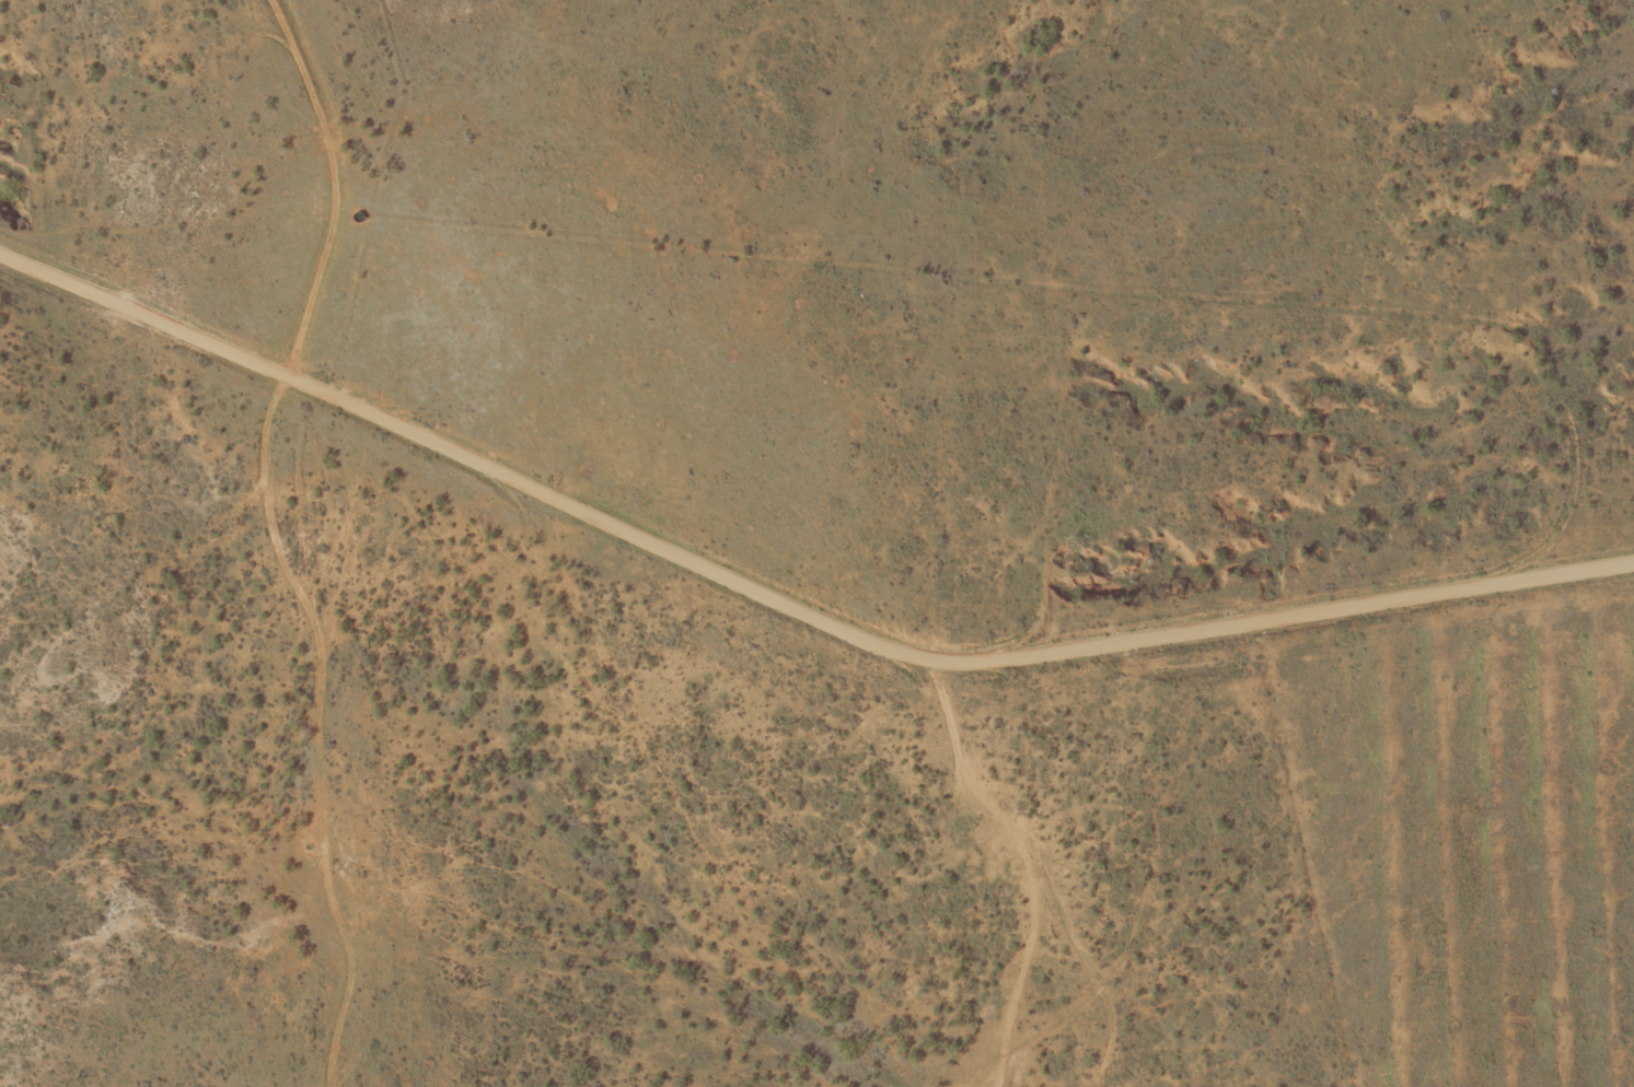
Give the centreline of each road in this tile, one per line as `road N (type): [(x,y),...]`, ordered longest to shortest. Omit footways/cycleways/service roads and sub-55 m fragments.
road 1 (residential): [(1633,535),(937,646),(348,373),(332,351),(248,328),(0,208)]

